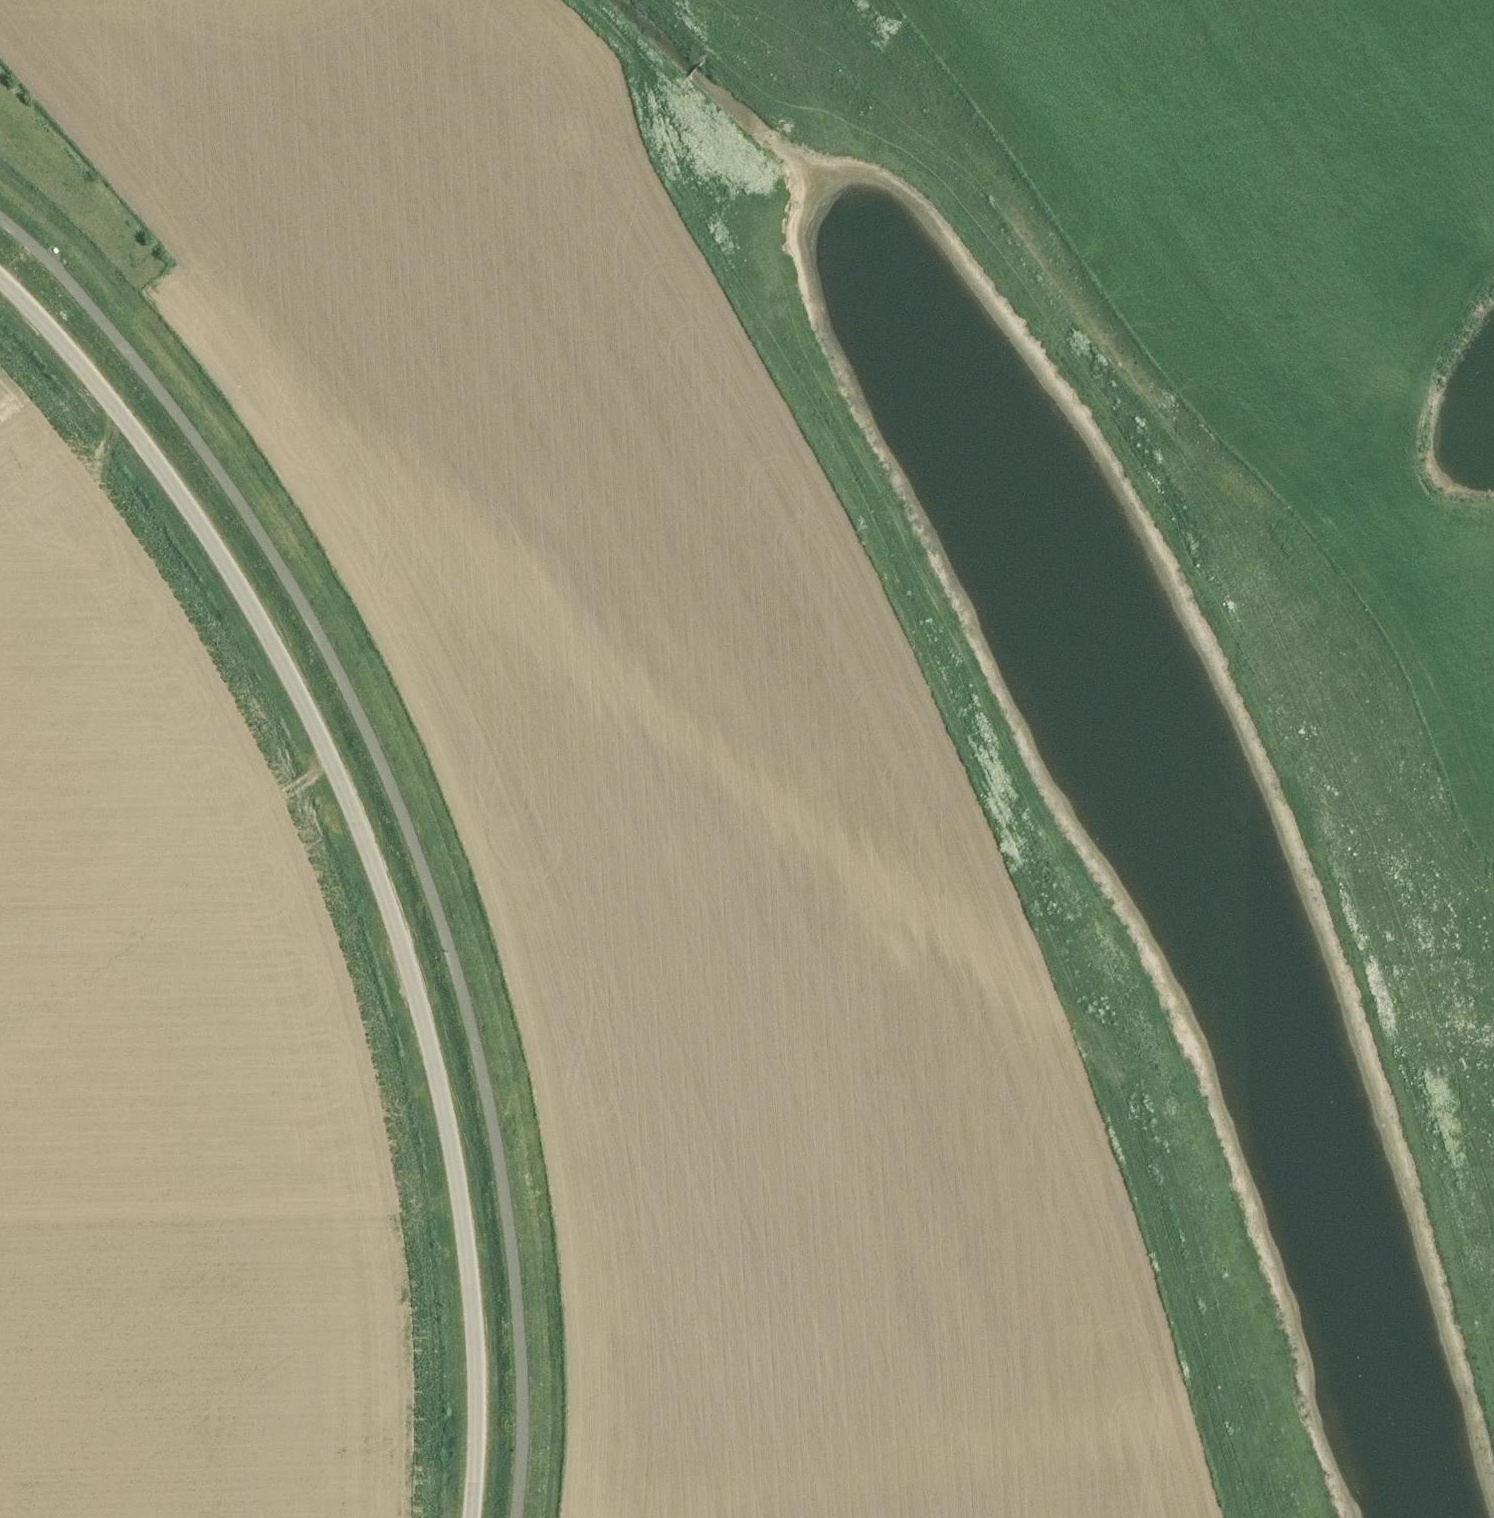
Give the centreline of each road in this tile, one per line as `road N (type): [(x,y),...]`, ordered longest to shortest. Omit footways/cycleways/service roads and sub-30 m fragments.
road 1 (unclassified): [(471,1517),(478,1392),(466,1251),(429,1046),(391,912),(266,632),(131,427),(0,279)]

